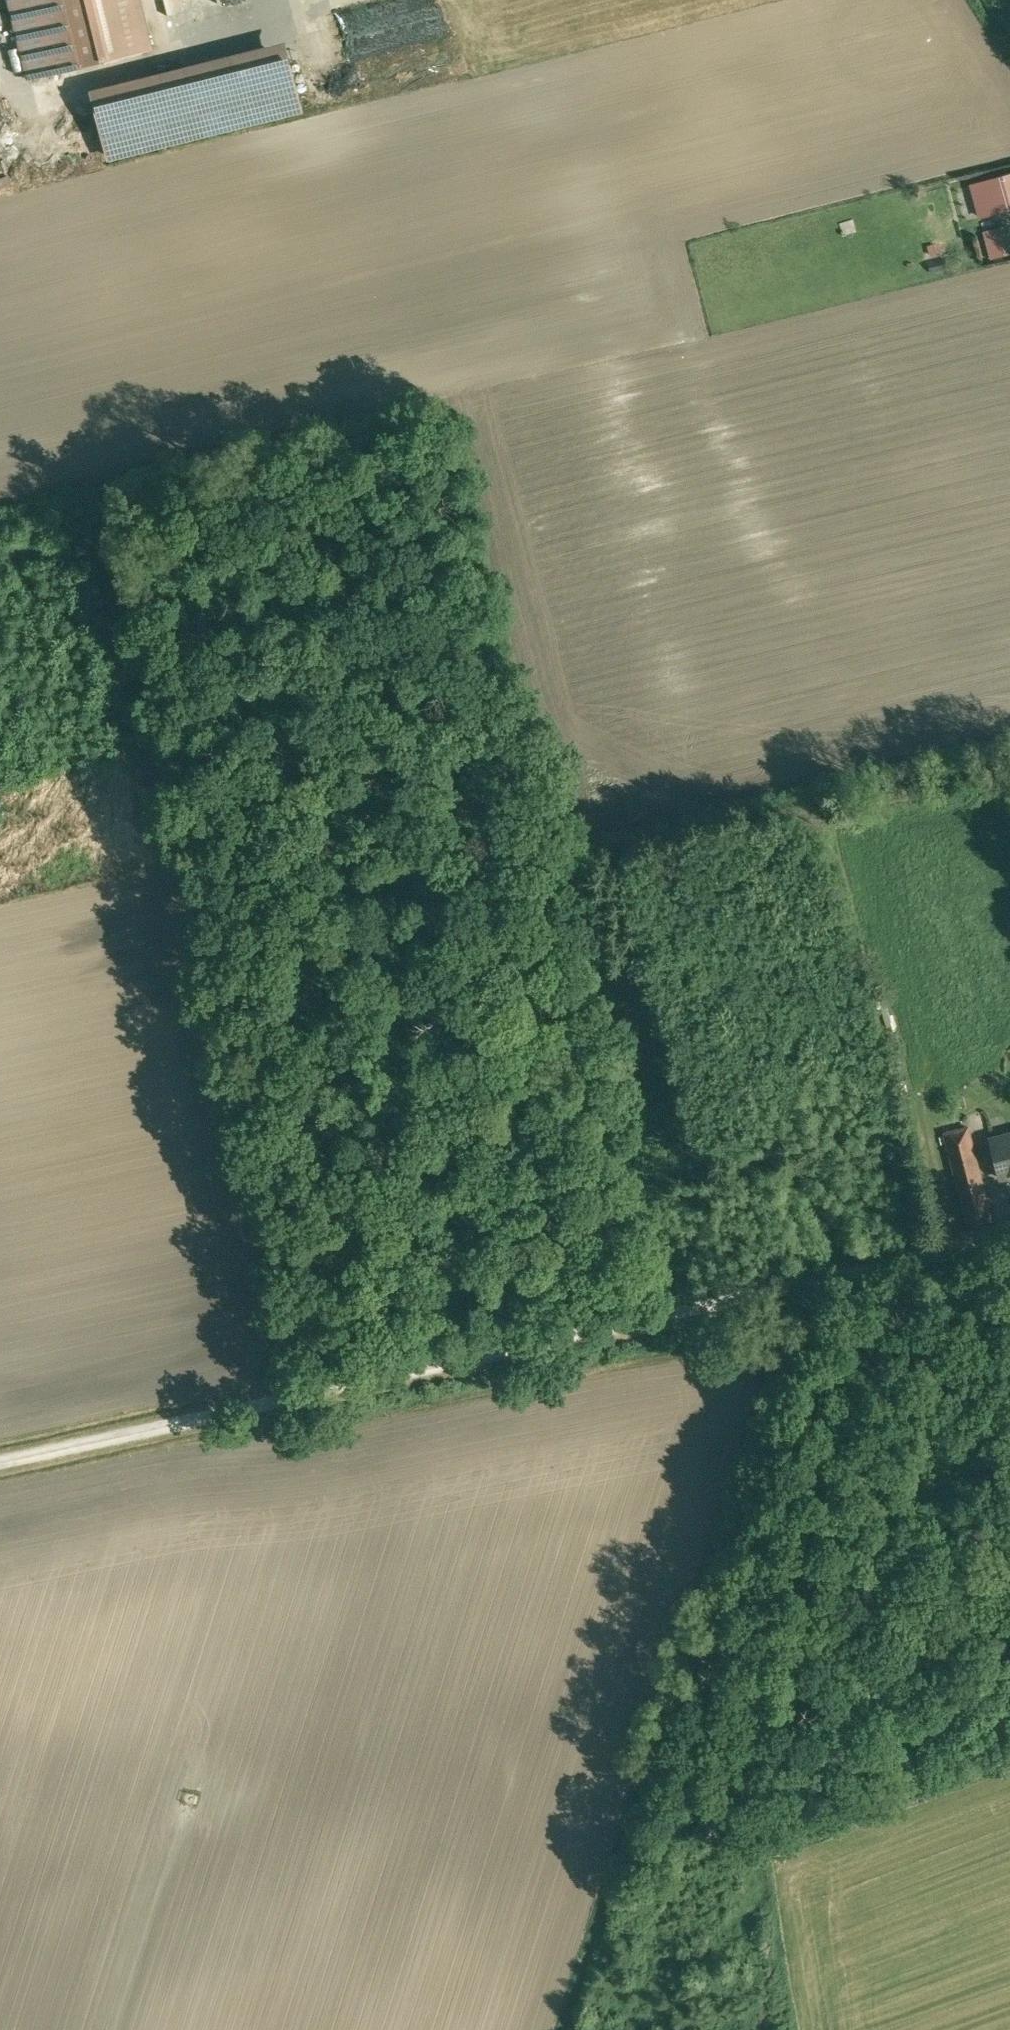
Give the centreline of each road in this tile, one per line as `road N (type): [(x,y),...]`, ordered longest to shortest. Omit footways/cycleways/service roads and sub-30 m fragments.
road 1 (unclassified): [(0,1463),(1009,1236)]

